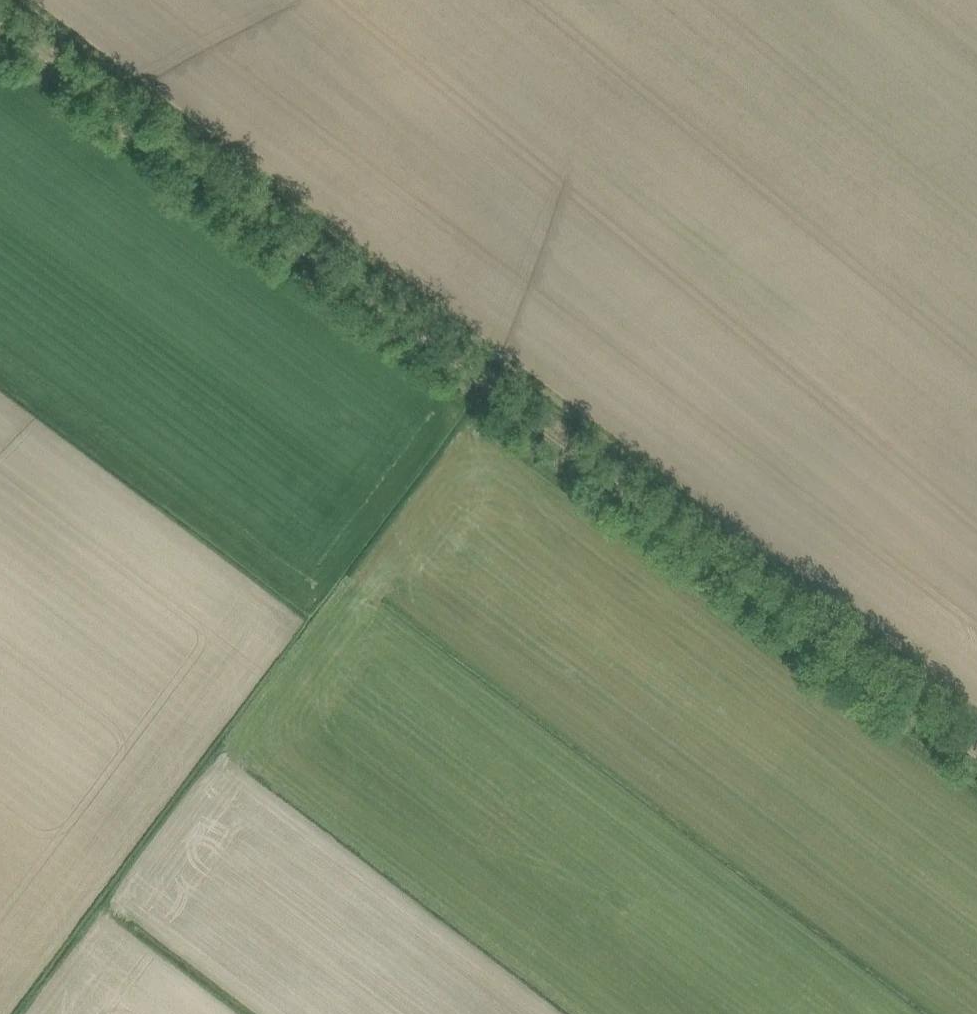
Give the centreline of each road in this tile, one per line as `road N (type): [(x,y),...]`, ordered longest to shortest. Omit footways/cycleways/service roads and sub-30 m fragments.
road 1 (track): [(0,30),(976,760)]

